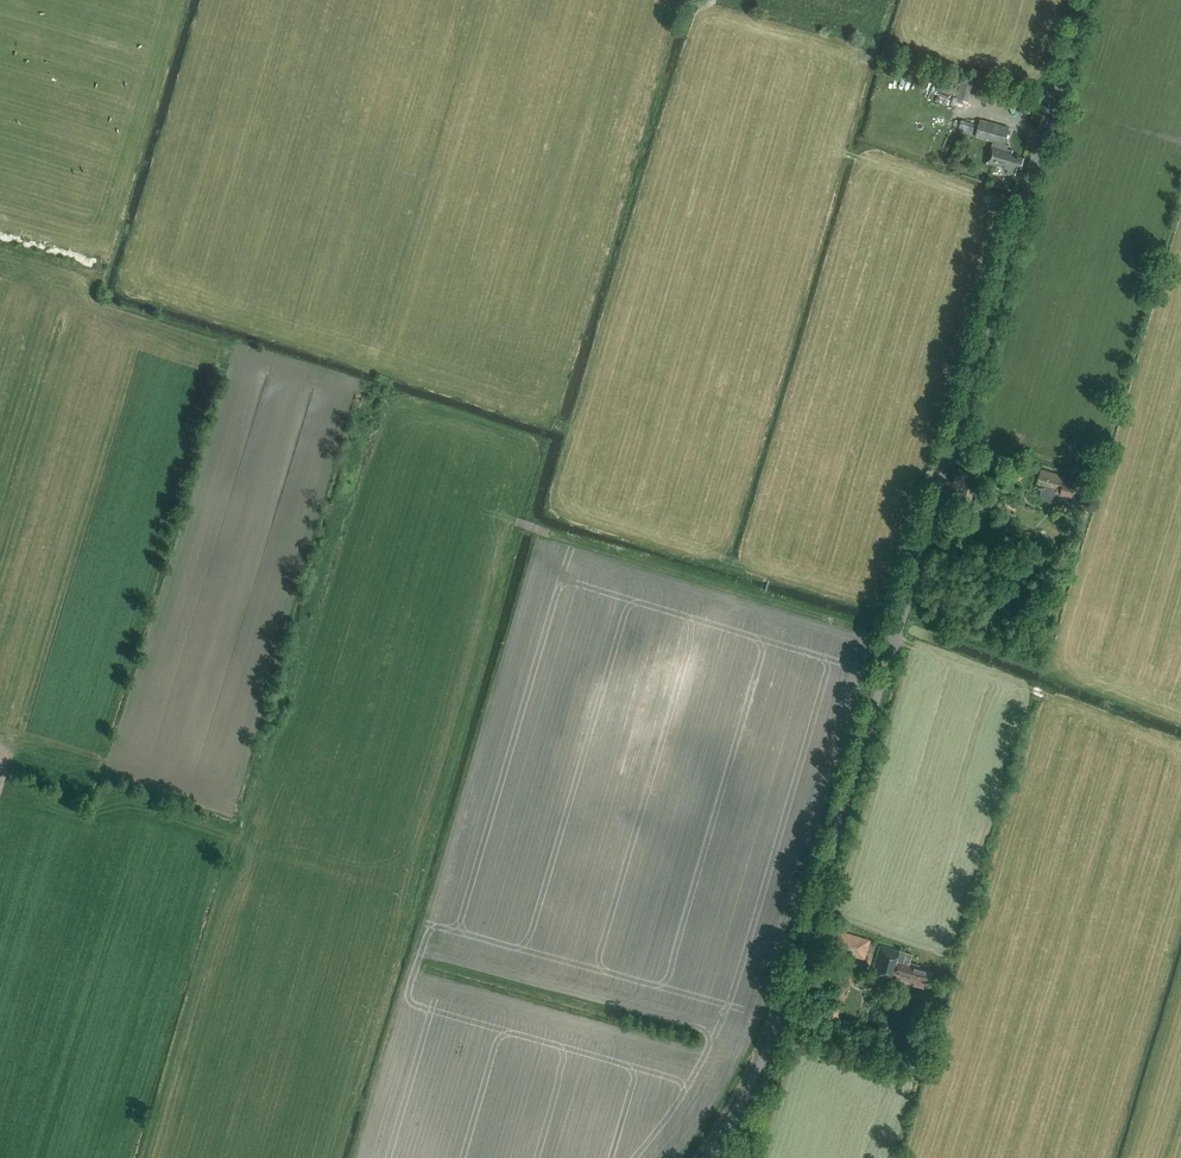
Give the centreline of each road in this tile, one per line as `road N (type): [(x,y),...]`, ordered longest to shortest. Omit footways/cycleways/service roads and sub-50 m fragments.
road 1 (unclassified): [(706,1157),(759,1067),(797,969),(1085,0)]

